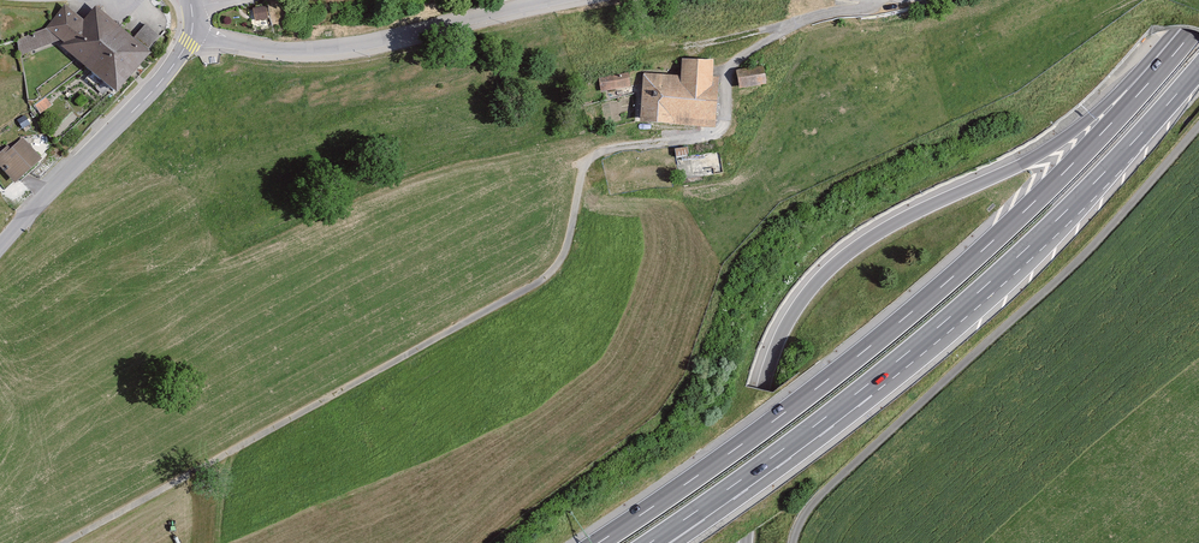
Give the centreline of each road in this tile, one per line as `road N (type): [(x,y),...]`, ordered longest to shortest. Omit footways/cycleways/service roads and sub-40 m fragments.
road 1 (motorway): [(1193,30),(1035,201),(957,272),(808,394),(598,542)]
road 2 (motorway): [(1193,30),(1052,146),(904,219),(829,270),(791,321),(761,392),(745,542)]
road 3 (track): [(61,542),(538,283),(565,253),(583,170),(605,151)]
road 4 (motorway): [(707,504),(822,423),(977,293),(1054,224),(1198,67)]
road 5 (unclassified): [(531,5),(356,46),(280,49),(192,33)]
road 6 (tertiary): [(192,33),(161,81),(0,245)]

